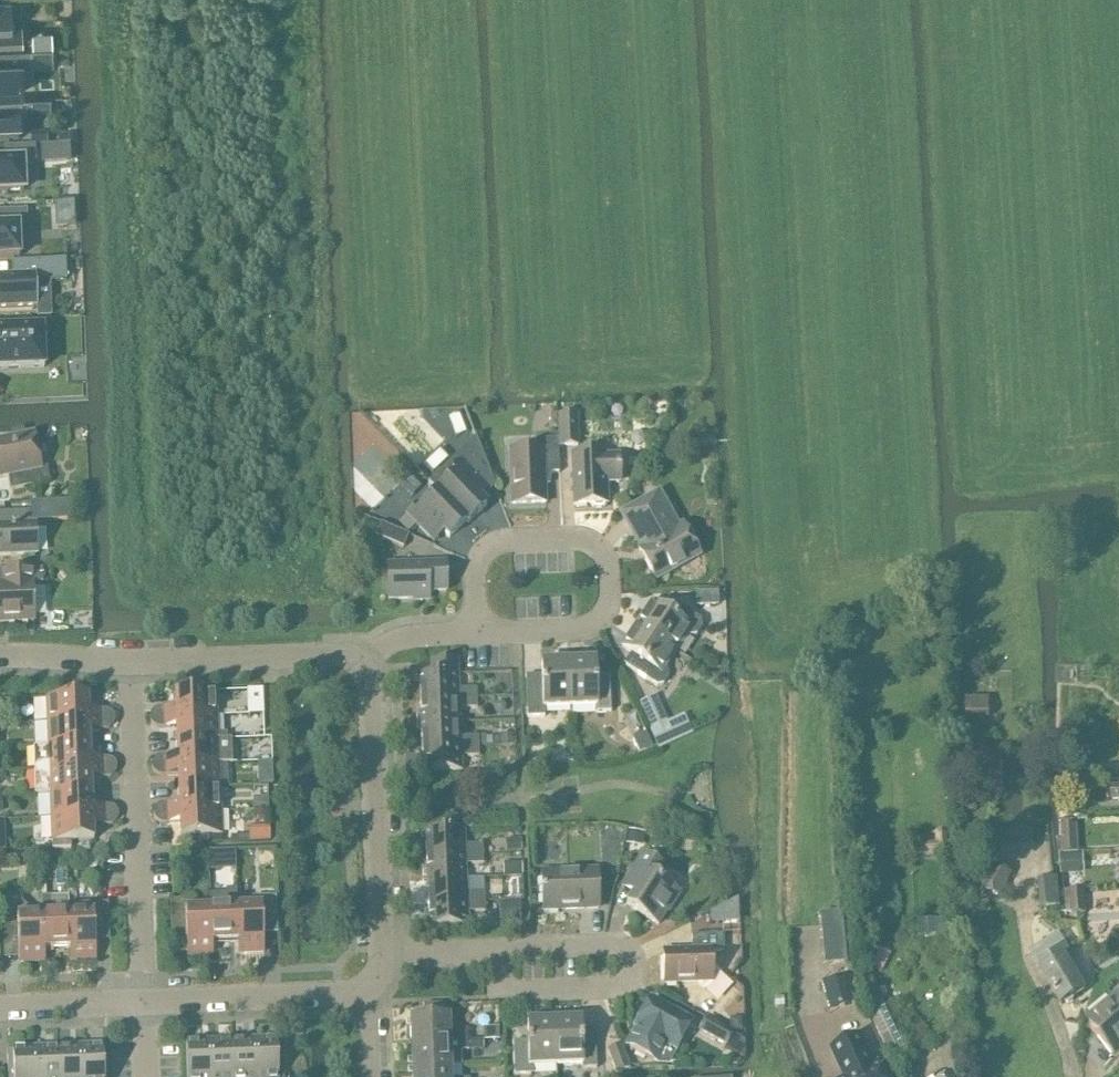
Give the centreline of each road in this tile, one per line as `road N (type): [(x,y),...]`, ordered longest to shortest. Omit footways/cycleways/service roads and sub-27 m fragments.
road 1 (residential): [(476,627),(476,572),(486,546),(512,537),(579,535),(598,548),(608,565),(608,613),(587,629),(496,633)]
road 2 (residential): [(146,1006),(130,662)]
road 3 (residential): [(496,948),(619,944),(636,963),(626,988),(503,992)]
road 4 (residential): [(367,657),(381,950)]
road 5 (residential): [(130,662),(367,657)]
road 6 (residential): [(146,1006),(369,993)]
road 7 (residential): [(0,1009),(146,1006)]
road 8 (residential): [(0,657),(130,662)]

